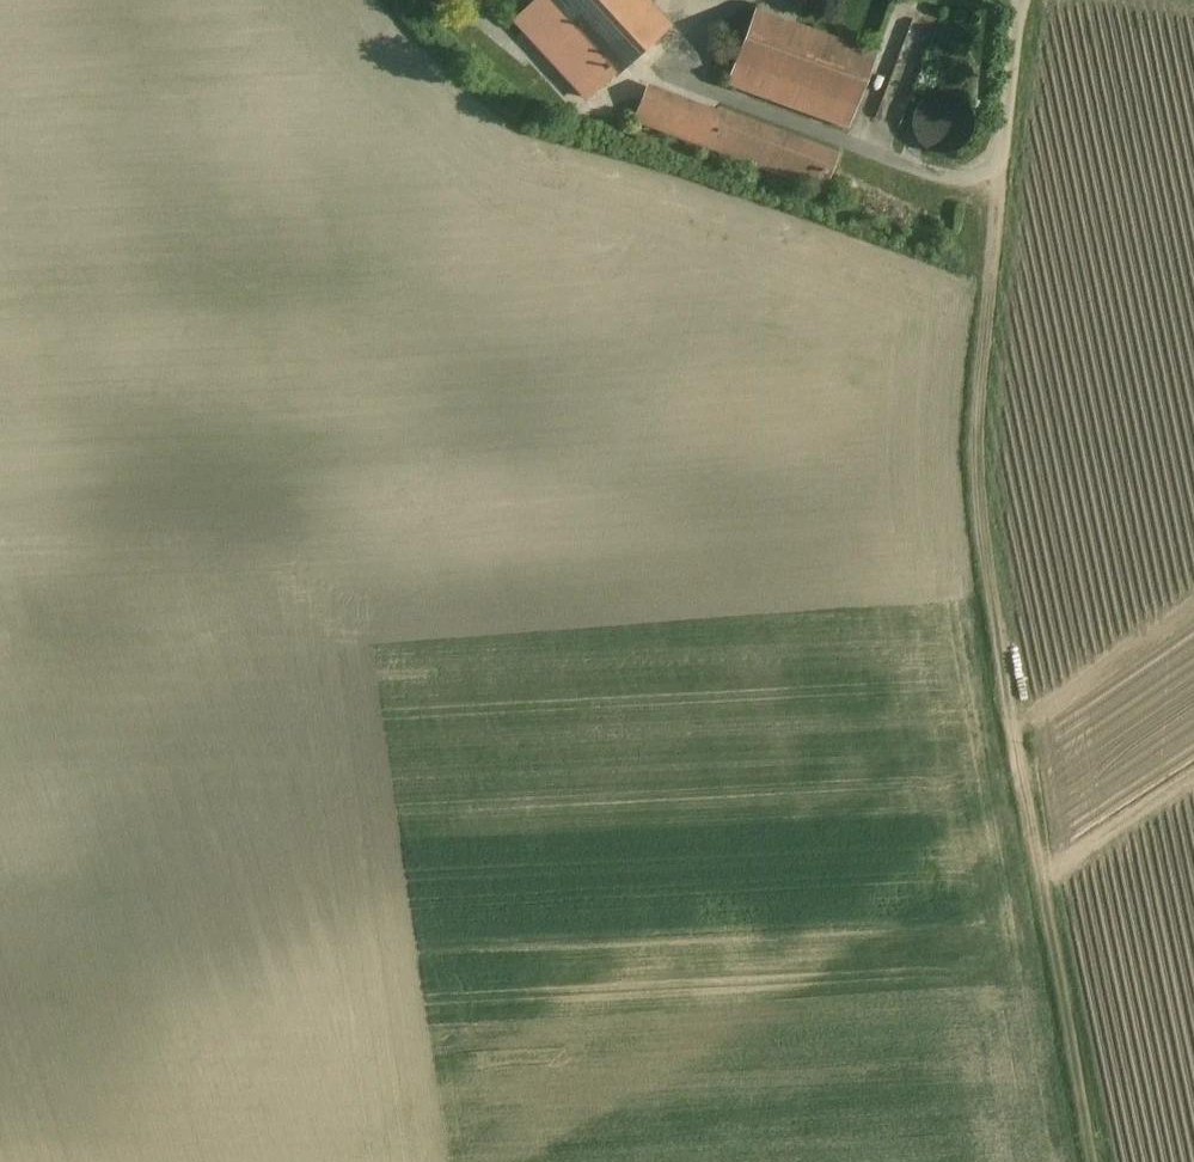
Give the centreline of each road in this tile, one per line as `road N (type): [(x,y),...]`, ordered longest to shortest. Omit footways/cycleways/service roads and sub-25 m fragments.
road 1 (track): [(1092,1161),(975,460),(1000,162)]

